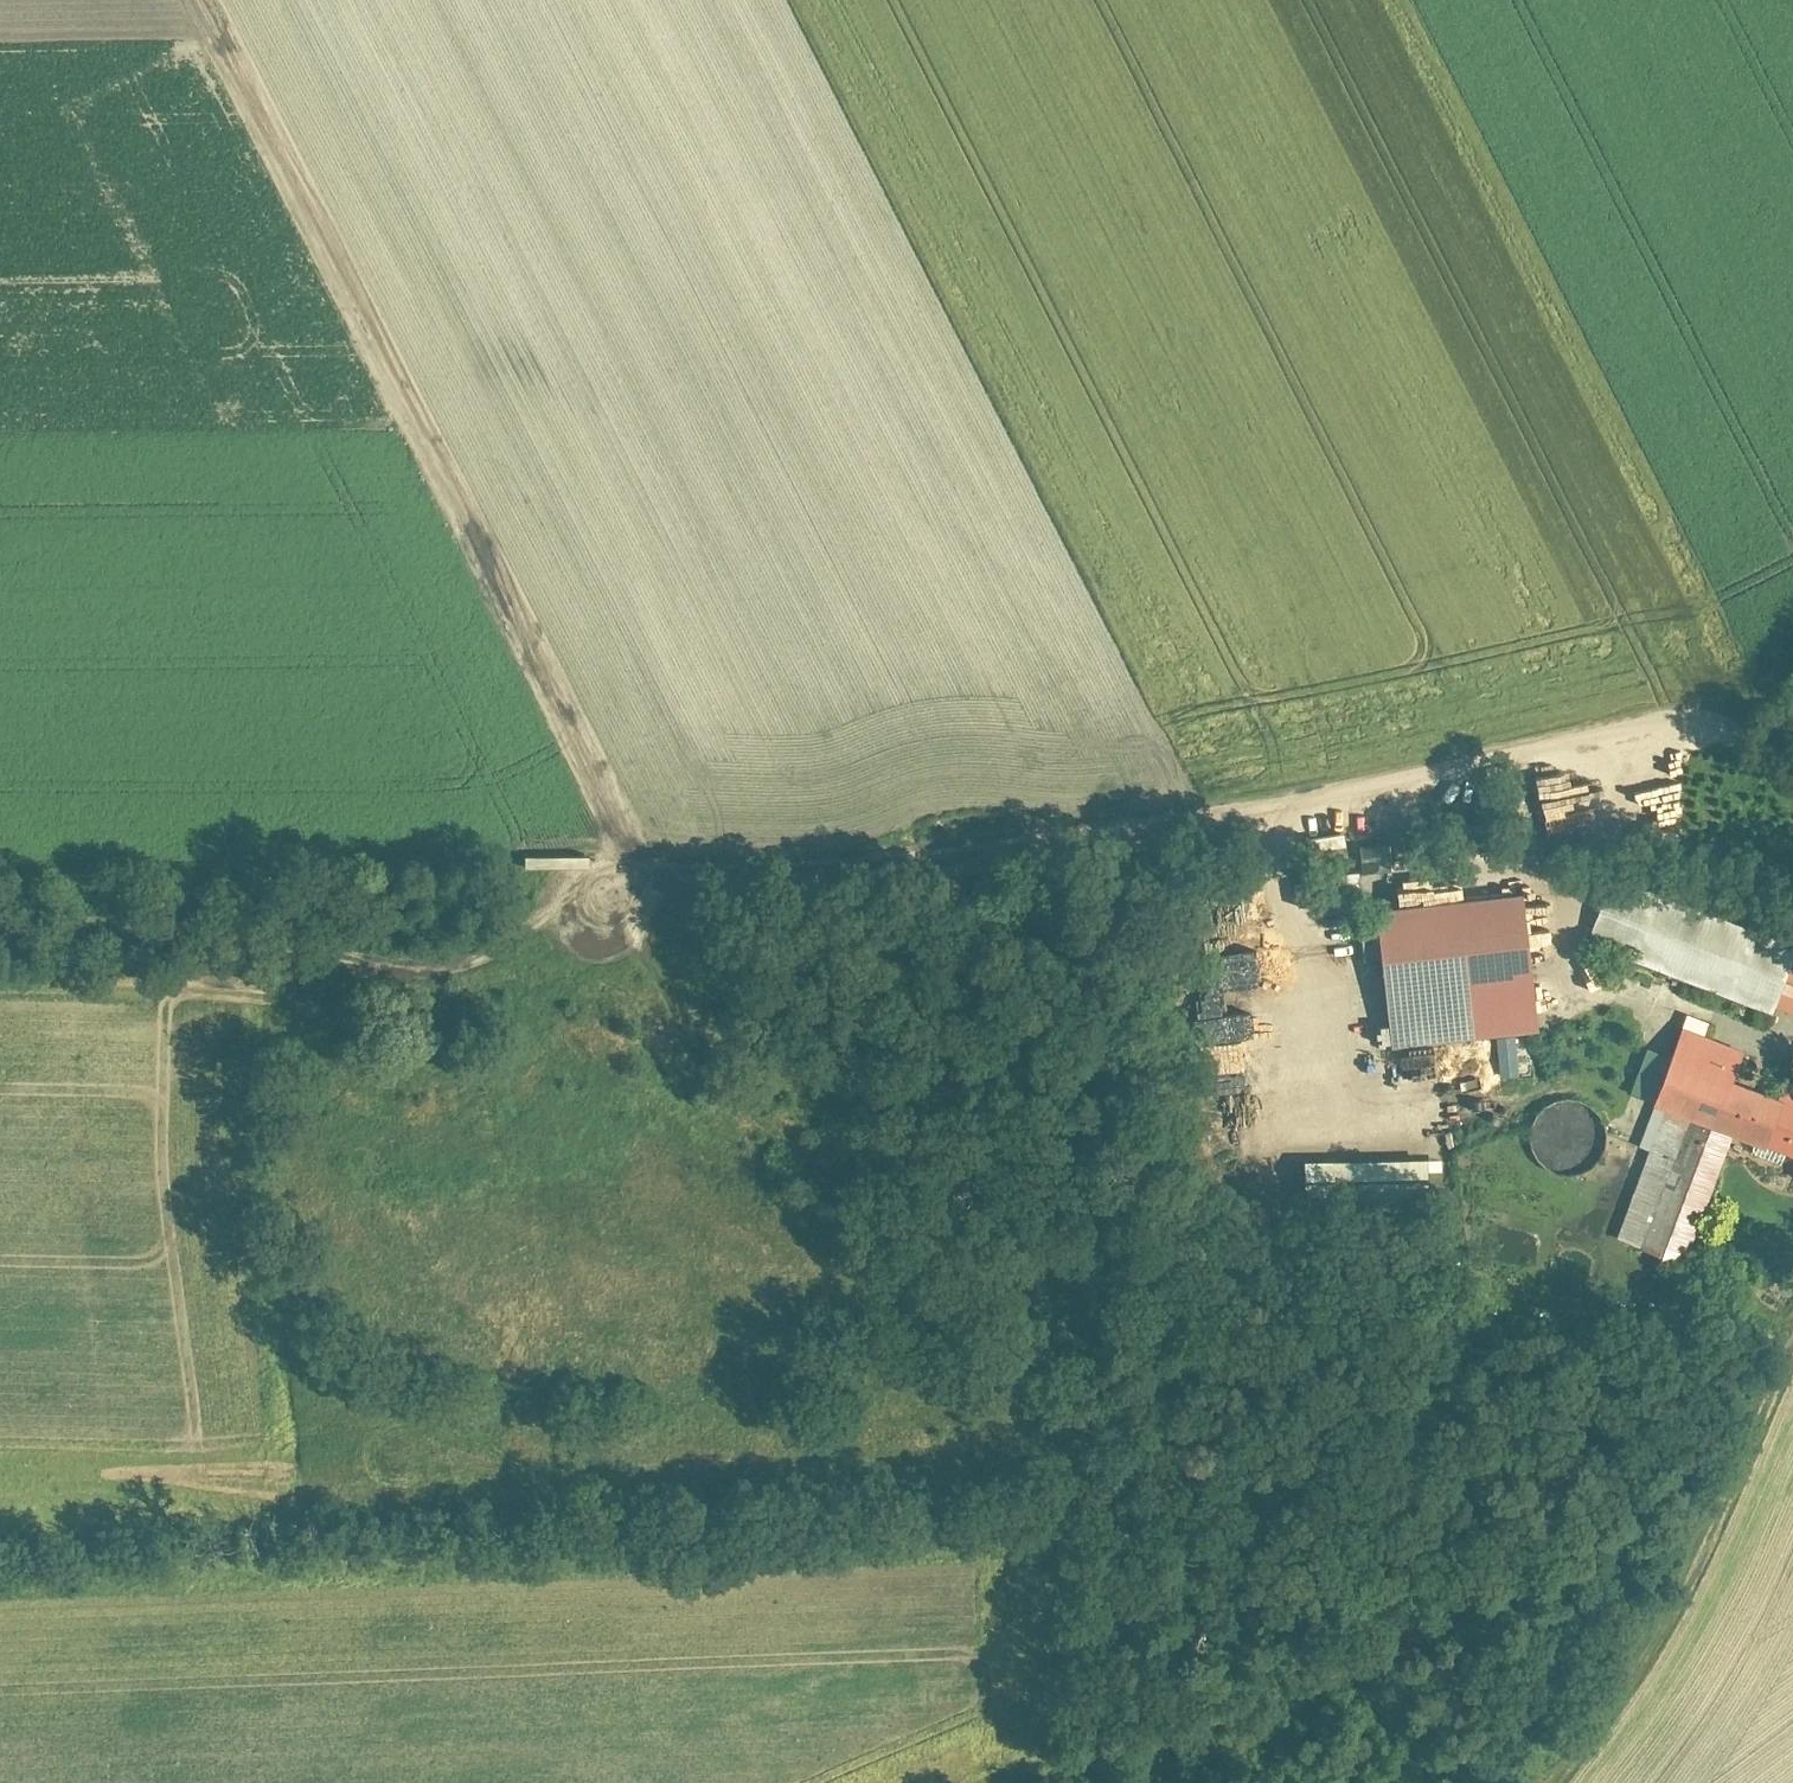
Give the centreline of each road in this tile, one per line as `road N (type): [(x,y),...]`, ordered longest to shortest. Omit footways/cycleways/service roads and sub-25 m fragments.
road 1 (track): [(1792,1352),(1662,1630),(1553,1782)]
road 2 (track): [(1792,768),(1709,727),(1651,729),(1610,749),(1614,807),(1602,879),(1569,961)]

